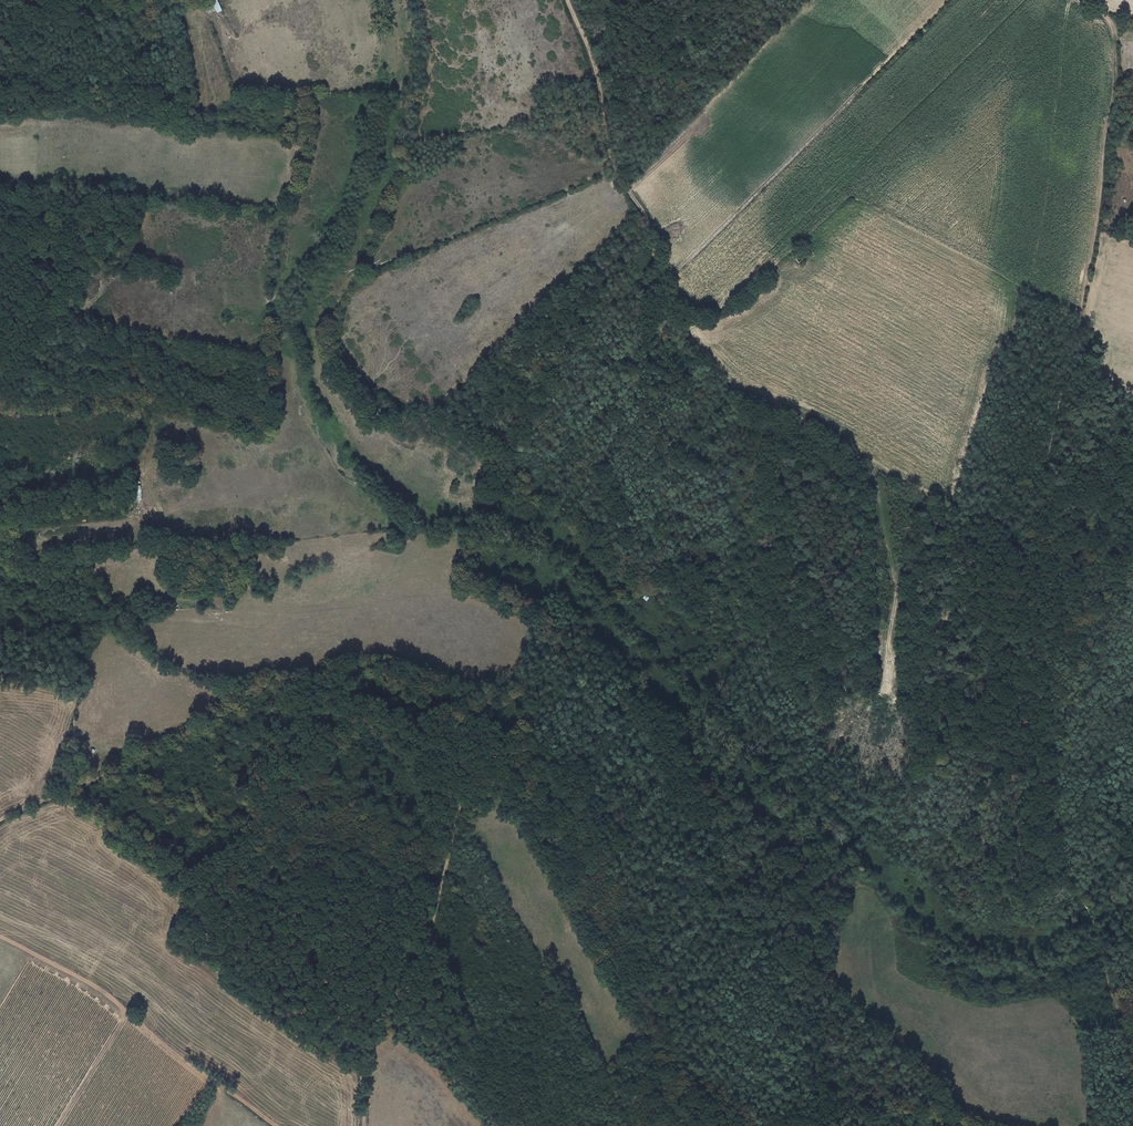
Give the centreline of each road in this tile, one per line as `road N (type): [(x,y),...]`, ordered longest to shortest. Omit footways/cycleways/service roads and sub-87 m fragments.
road 1 (track): [(567,0),(597,75),(613,165),(644,213),(657,259),(656,318),(636,350),(604,466),(642,579),(569,629),(564,661),(456,813),(420,963),(366,1033),(363,1125)]
road 2 (track): [(1132,442),(1089,460),(1048,499),(1116,82),(1113,25),(1085,0)]
road 3 (track): [(0,820),(199,728),(267,685),(379,668),(531,709)]
road 4 (track): [(1048,499),(1015,525),(877,462),(763,405),(656,318)]
road 5 (track): [(278,1125),(173,1054),(93,985),(0,937)]

